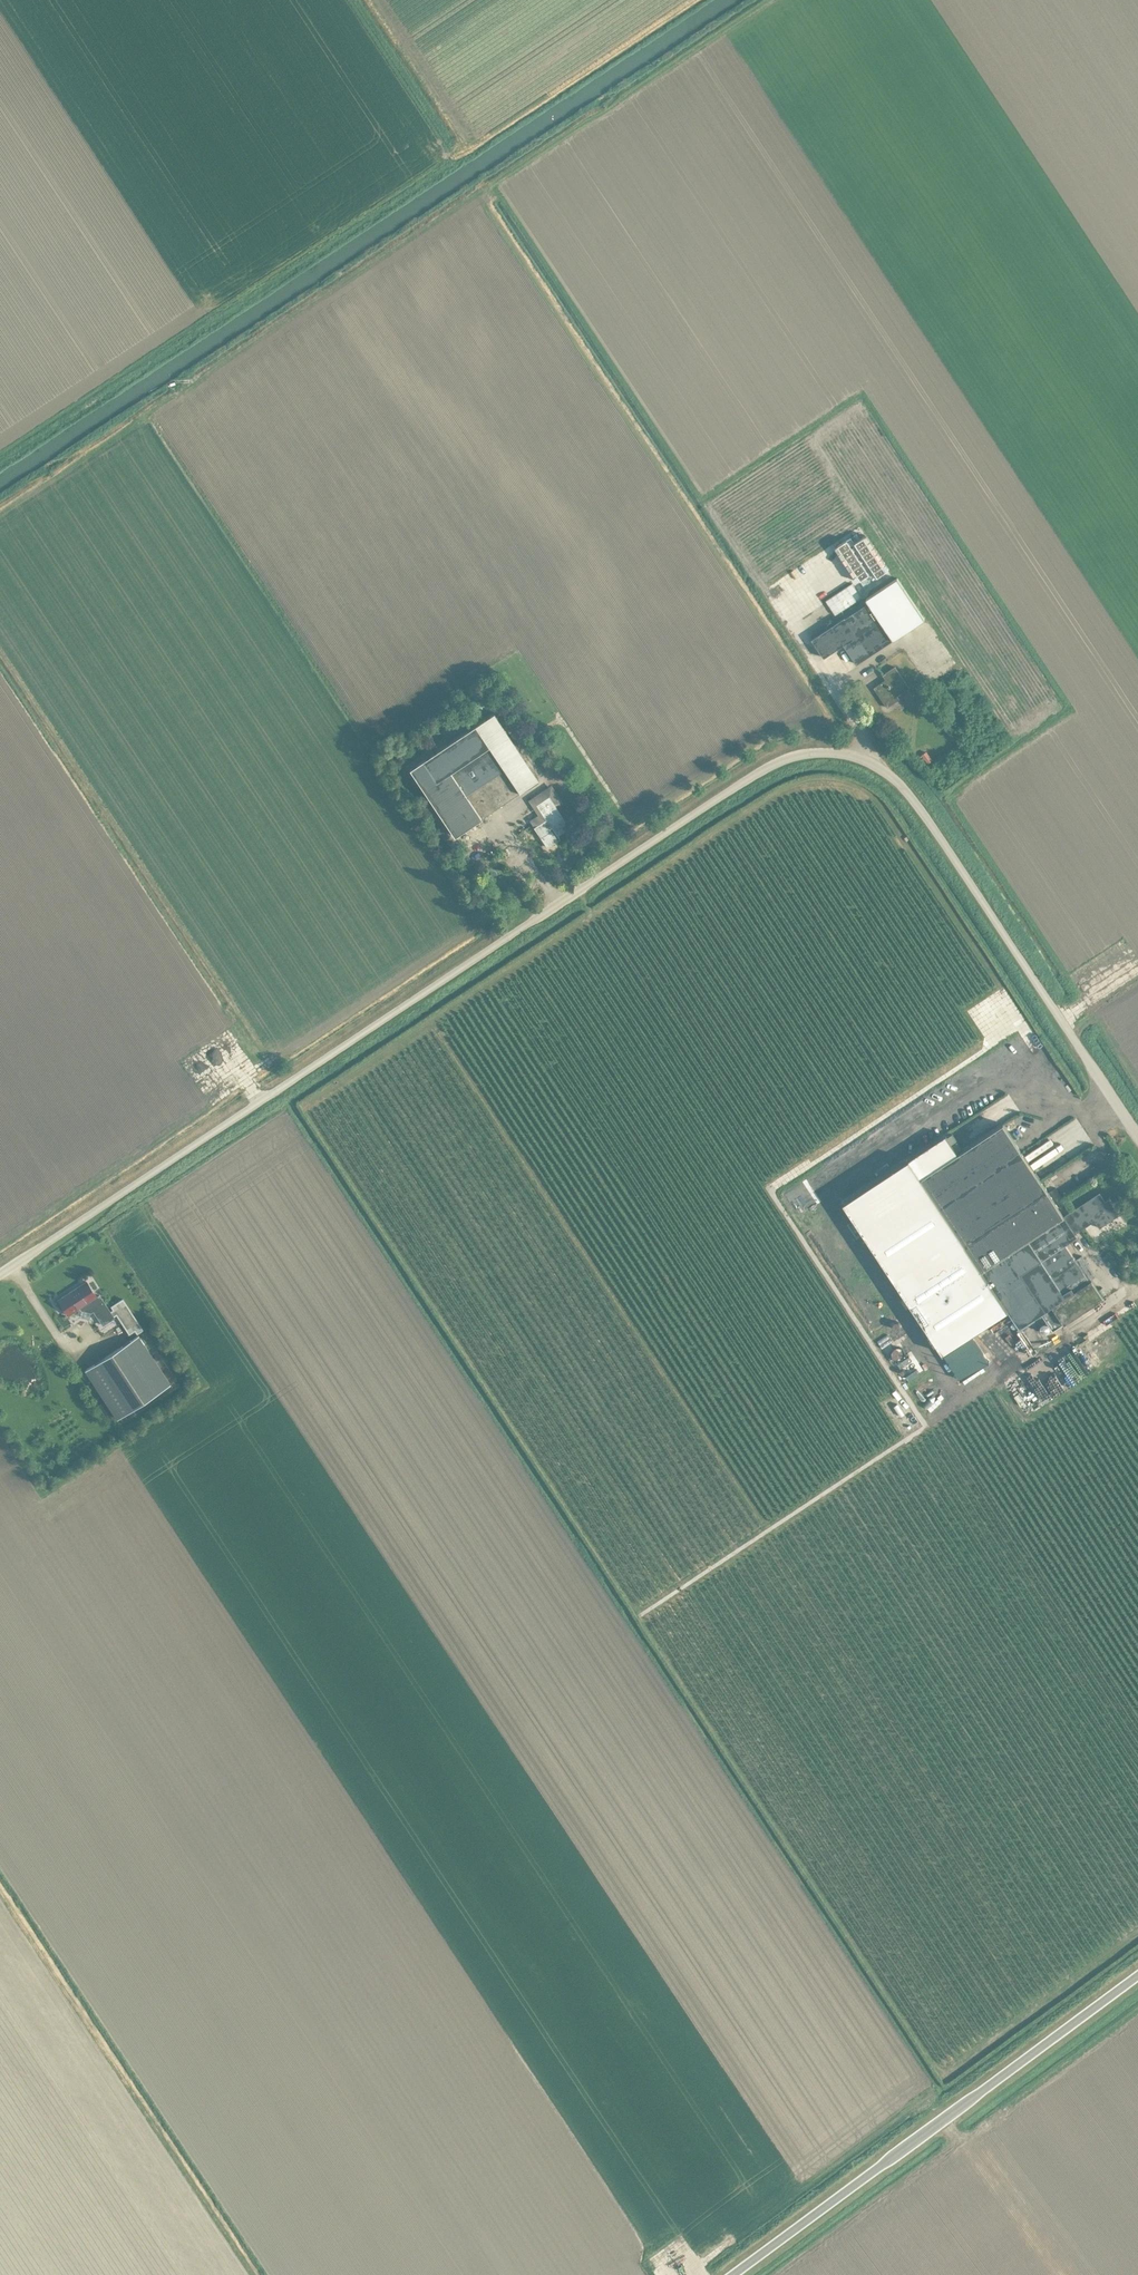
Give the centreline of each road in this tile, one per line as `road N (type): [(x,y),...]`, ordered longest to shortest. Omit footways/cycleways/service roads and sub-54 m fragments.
road 1 (unclassified): [(0,1272),(694,813),(766,769),(815,752),(864,761),(913,801),(1137,1136)]
road 2 (unclassified): [(739,2274),(1137,1979)]

